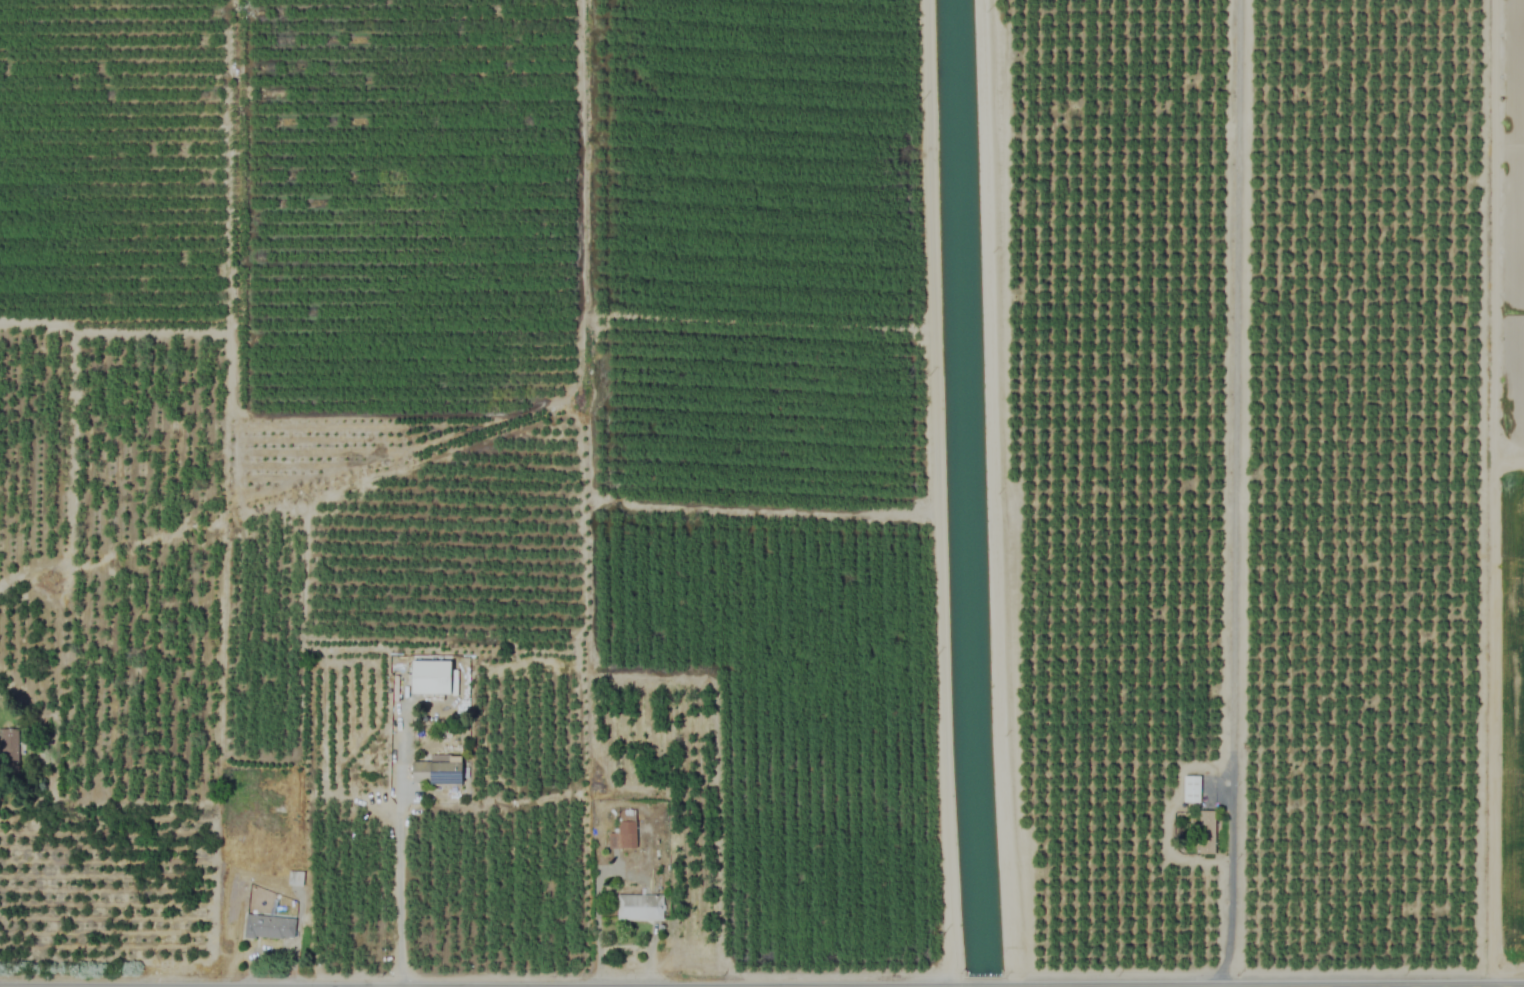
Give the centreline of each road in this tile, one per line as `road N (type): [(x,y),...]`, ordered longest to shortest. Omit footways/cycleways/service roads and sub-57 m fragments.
road 1 (tertiary): [(1005,983),(1523,982)]

